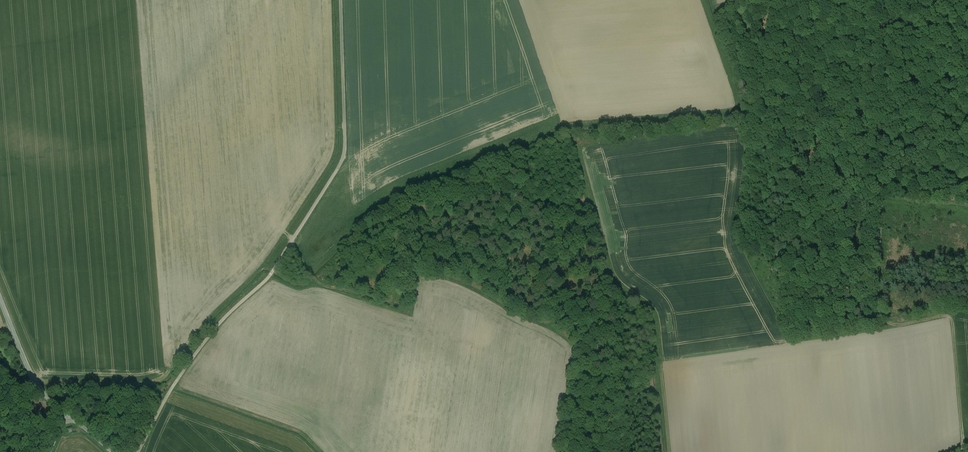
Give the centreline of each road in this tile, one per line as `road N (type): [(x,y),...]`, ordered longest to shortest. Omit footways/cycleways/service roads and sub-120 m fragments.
road 1 (unclassified): [(341,0),(340,165),(269,276),(214,326),(137,451)]
road 2 (track): [(965,446),(951,316),(902,324),(883,317)]
road 3 (unclassified): [(0,299),(30,372),(69,417)]

